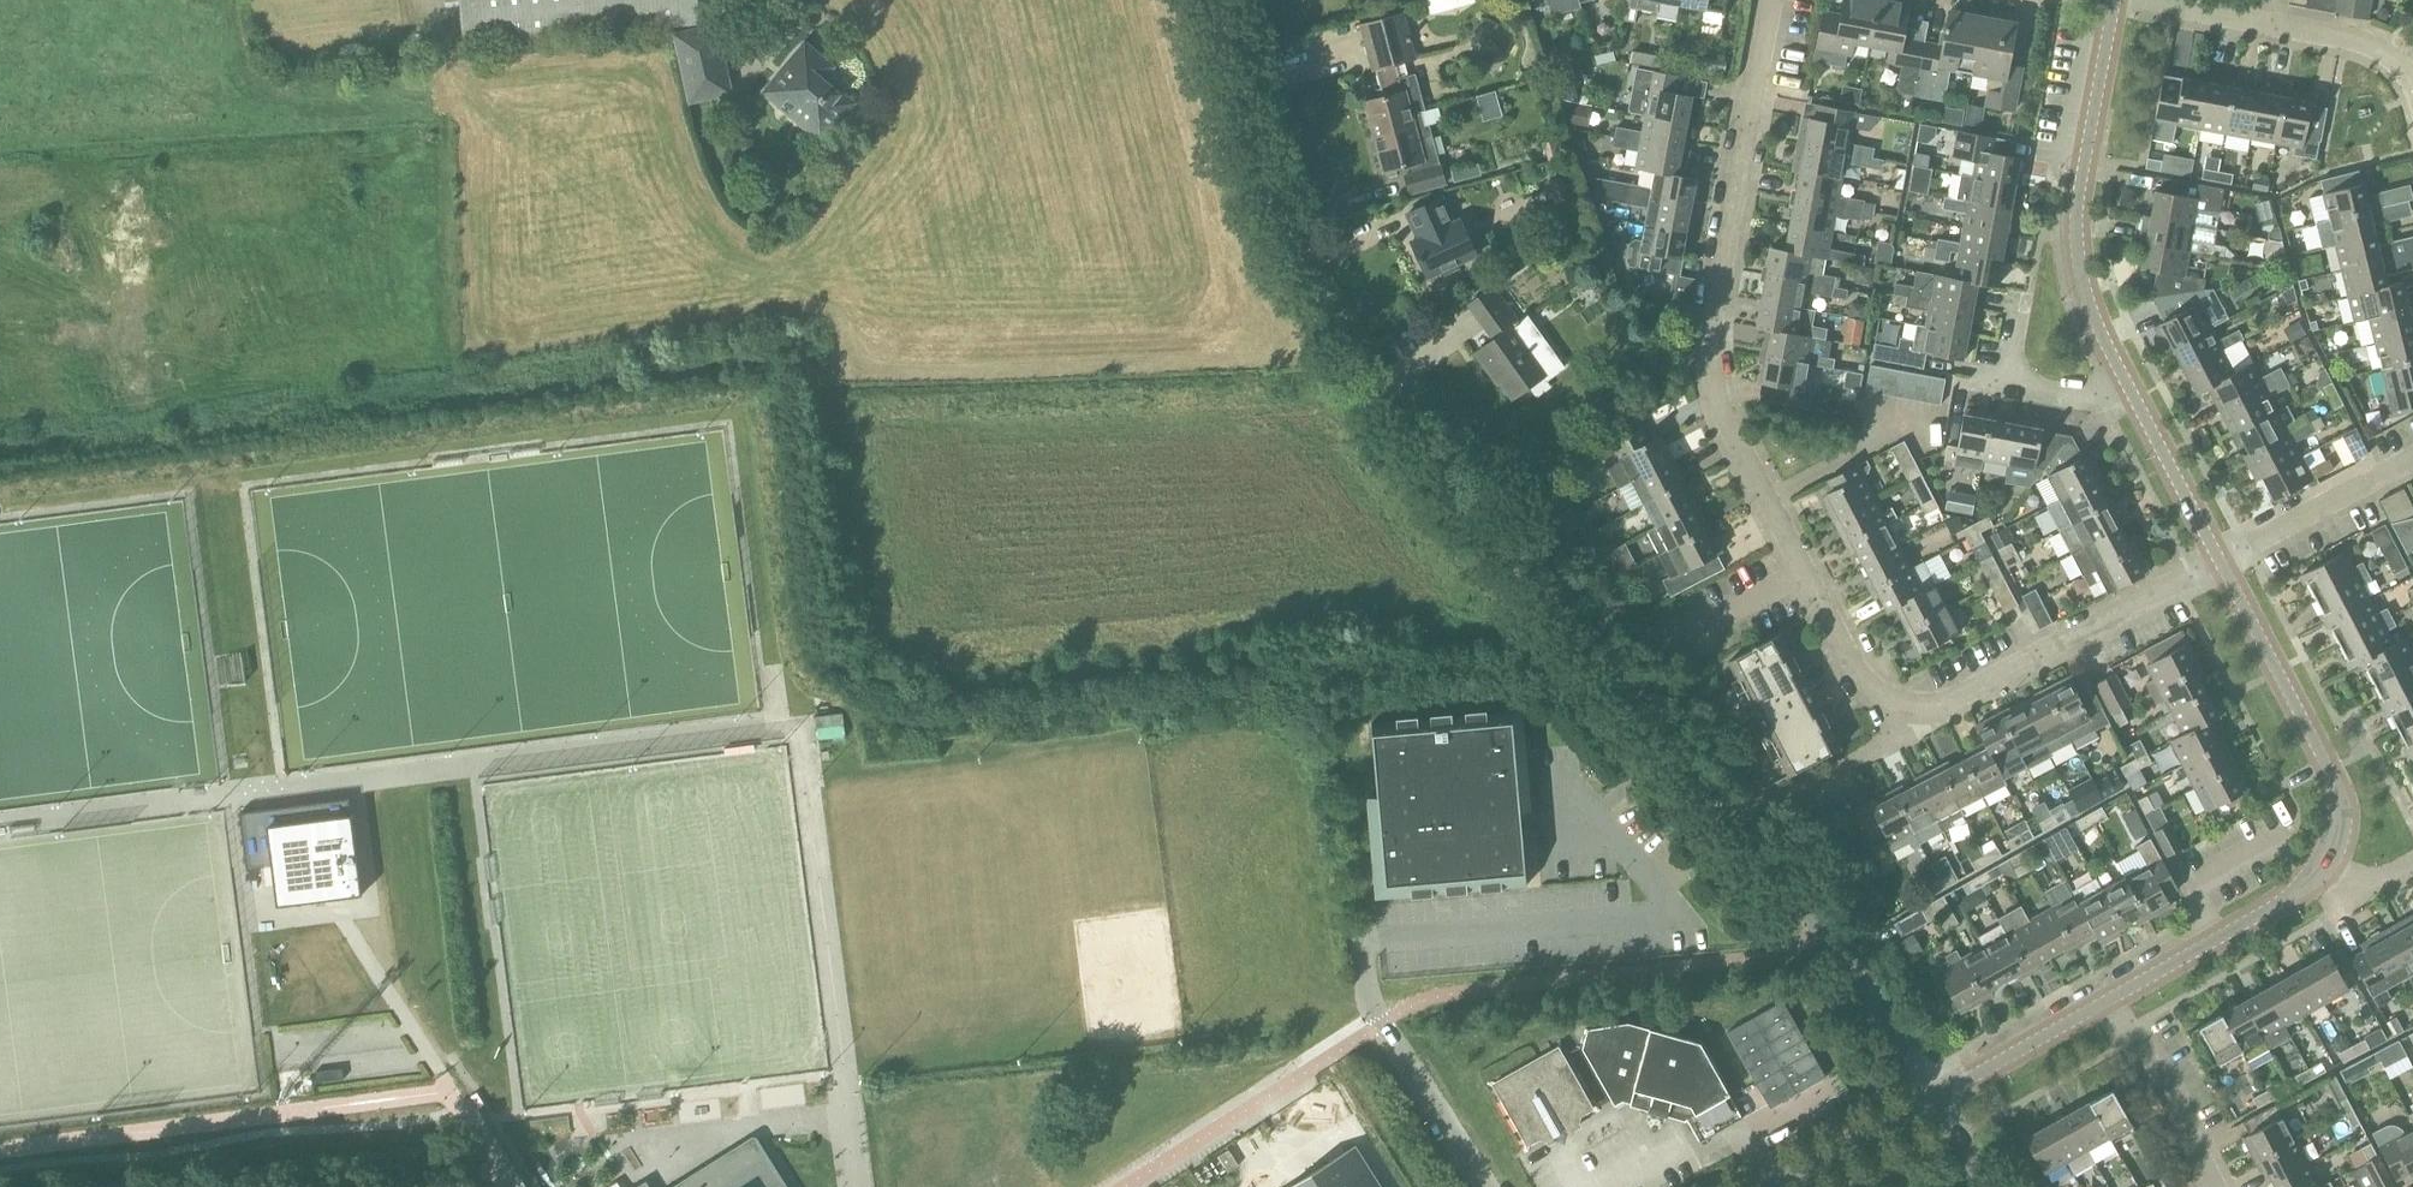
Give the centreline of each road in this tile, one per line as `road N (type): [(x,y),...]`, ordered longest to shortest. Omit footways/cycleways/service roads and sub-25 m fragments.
road 1 (unclassified): [(1941,1097),(1894,1021),(1386,391),(1273,200),(1223,0)]
road 2 (residential): [(2221,560),(1940,710),(1867,686),(1768,501)]
road 3 (residential): [(1768,501),(1714,391),(1712,330),(1775,0)]
road 4 (tertiary): [(2125,385),(2088,297),(2077,215),(2118,0)]
road 5 (tertiary): [(2325,866),(2341,810),(2333,775),(2221,560)]
road 6 (tertiary): [(2117,997),(2306,887),(2325,866)]
road 7 (residential): [(2221,560),(2412,460)]
road 8 (residential): [(2219,1186),(2117,997)]
road 9 (tertiary): [(1941,1097),(2117,997)]
road 10 (tertiary): [(2221,560),(2125,385)]
road 11 (tertiary): [(1780,1186),(1941,1097)]
road 12 (residential): [(1768,501),(1917,423)]
road 13 (residential): [(2412,74),(2361,36),(2278,20)]

